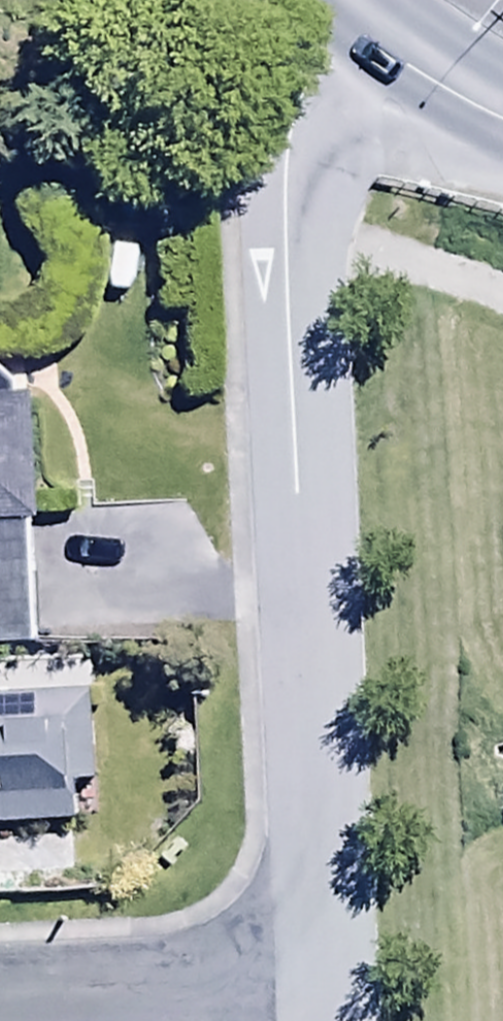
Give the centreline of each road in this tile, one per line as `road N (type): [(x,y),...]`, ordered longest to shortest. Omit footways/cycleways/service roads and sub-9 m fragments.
road 1 (residential): [(317,981),(268,163),(290,65),(323,6)]
road 2 (residential): [(317,981),(0,997)]
road 3 (secondary): [(502,123),(408,75),(323,6)]

